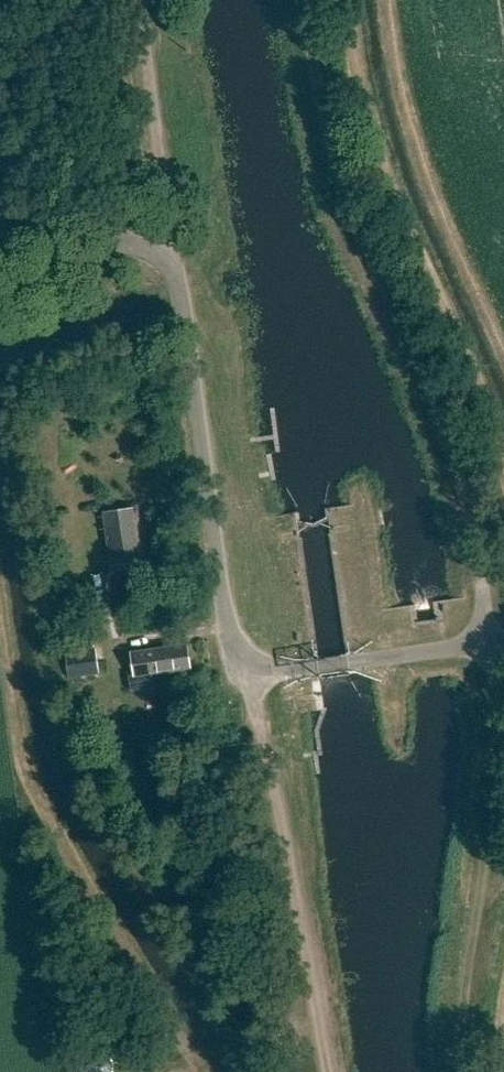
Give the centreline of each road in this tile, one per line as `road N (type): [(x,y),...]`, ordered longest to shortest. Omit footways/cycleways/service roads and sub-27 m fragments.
road 1 (unclassified): [(0,293),(99,248),(165,230),(229,625),(248,676),(503,648)]
road 2 (track): [(503,711),(480,519),(442,380),(351,206),(305,0)]
road 3 (track): [(248,676),(315,1071)]
road 4 (track): [(471,1071),(503,714)]
road 5 (track): [(144,0),(165,230)]

